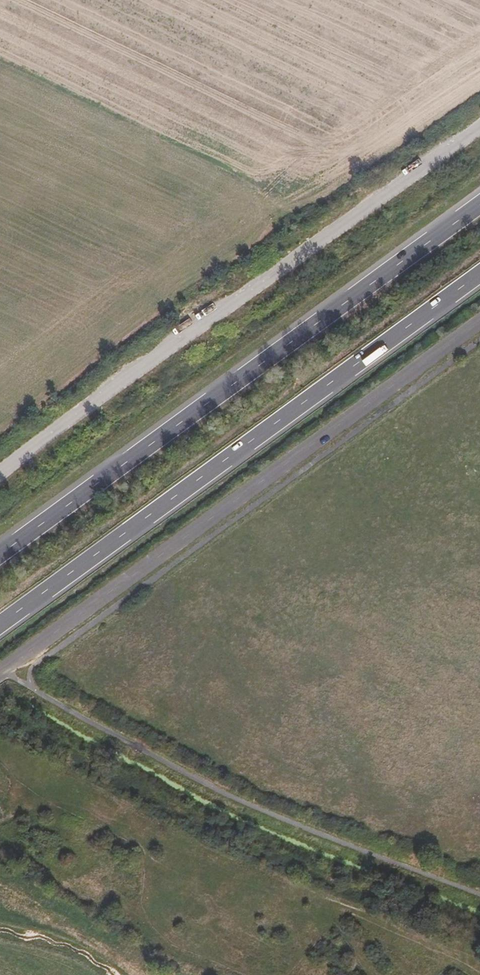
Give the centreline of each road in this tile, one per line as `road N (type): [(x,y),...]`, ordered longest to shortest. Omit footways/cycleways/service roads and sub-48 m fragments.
road 1 (unclassified): [(0,673),(479,319)]
road 2 (trunk): [(0,625),(479,274)]
road 3 (trunk): [(479,204),(0,554)]

